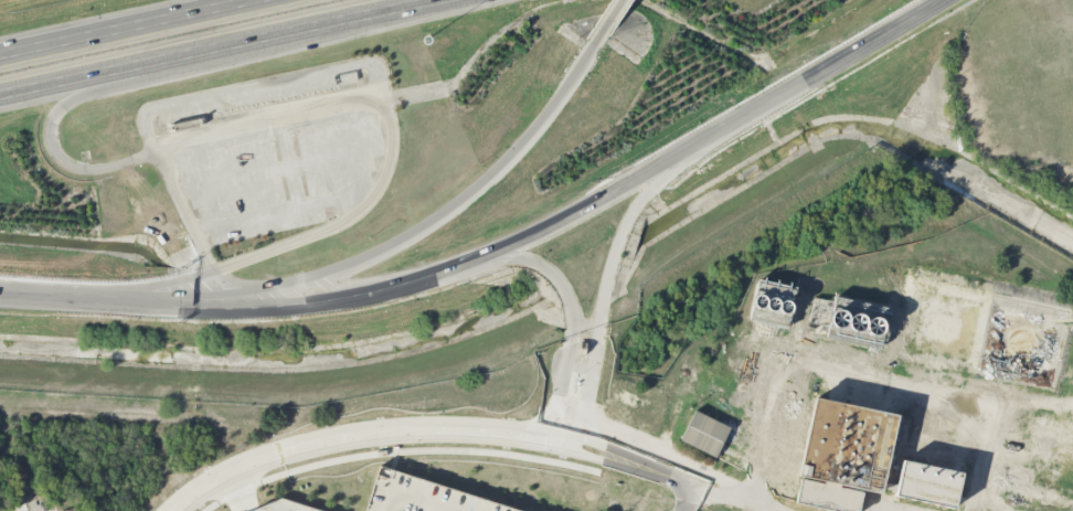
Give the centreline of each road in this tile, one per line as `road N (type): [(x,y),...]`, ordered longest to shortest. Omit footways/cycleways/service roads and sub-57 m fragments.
road 1 (secondary): [(111,301),(248,310),(321,302),(436,274),(541,230),(940,0)]
road 2 (primary): [(111,301),(233,294),(302,280),(370,255),(433,221),(490,175),(593,45)]
road 3 (motorway): [(0,96),(449,0)]
road 4 (motorway): [(156,155),(100,169),(74,167),(57,156),(51,128),(61,109),(81,99),(255,56),(326,26)]
road 5 (residential): [(451,267),(517,259),(546,267),(565,289),(574,326),(601,321),(609,268),(633,211),(718,130)]
road 6 (motorway): [(268,0),(0,56)]
road 7 (residential): [(171,510),(273,455),(372,434)]
road 8 (residential): [(577,437),(425,420),(372,434)]
road 9 (residential): [(372,434),(518,440),(574,451)]
road 10 (residential): [(574,451),(594,370),(567,364),(551,407),(521,426)]
road 11 (residential): [(616,458),(768,510)]

